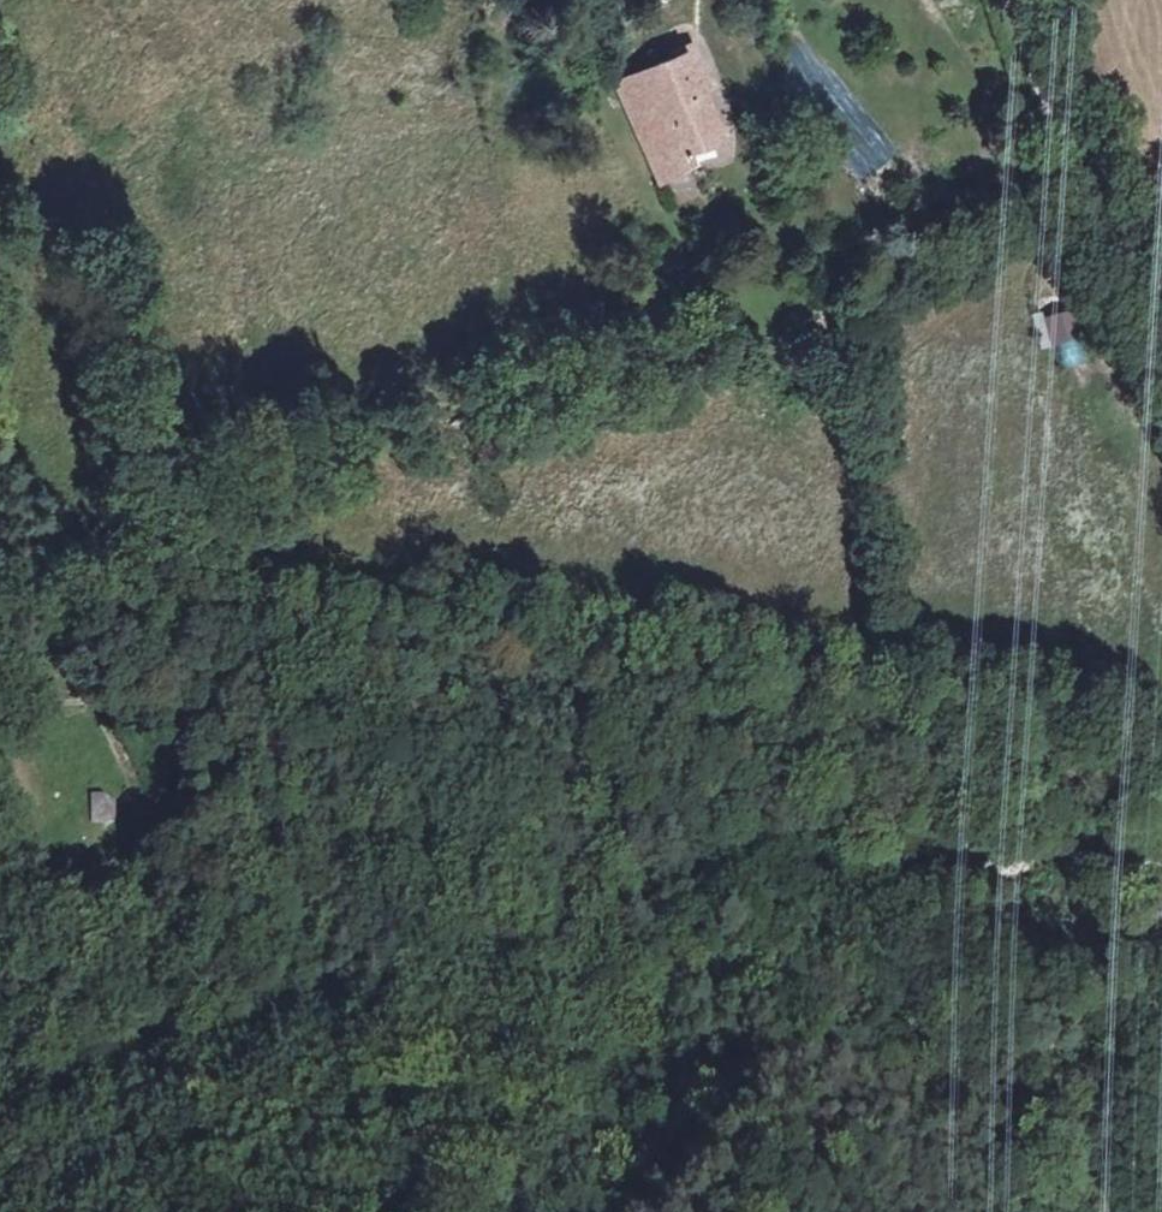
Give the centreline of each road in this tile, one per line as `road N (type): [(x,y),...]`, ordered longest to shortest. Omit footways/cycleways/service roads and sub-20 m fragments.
road 1 (track): [(157,675),(216,662),(360,662),(672,723),(1034,755),(1161,780)]
road 2 (track): [(79,703),(119,739),(137,779),(135,856),(125,893),(81,923),(51,908),(17,831),(16,783),(24,748),(38,730)]
road 3 (unclassified): [(1161,311),(1087,200),(1025,0)]
road 4 (track): [(0,534),(79,703)]

